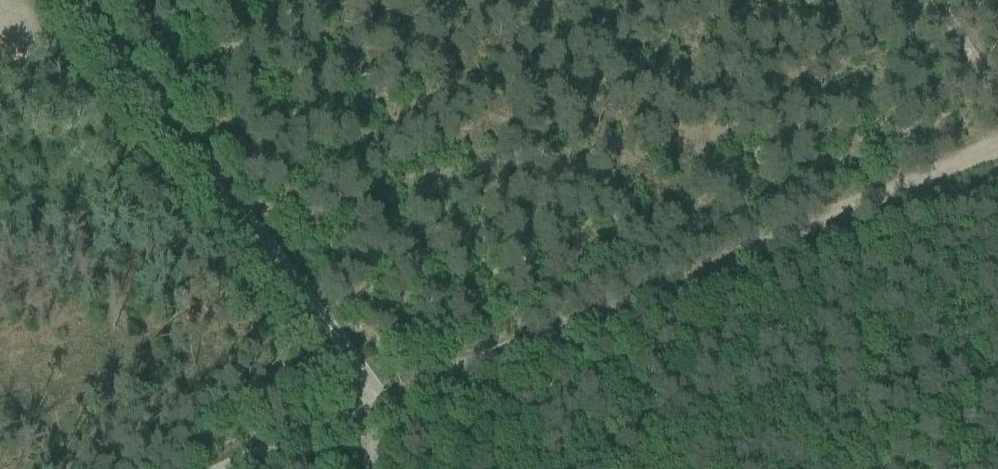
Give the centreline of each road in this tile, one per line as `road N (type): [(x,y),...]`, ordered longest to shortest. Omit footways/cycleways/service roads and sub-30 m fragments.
road 1 (track): [(383,399),(997,141)]
road 2 (track): [(65,0),(369,411)]
road 3 (track): [(369,411),(225,468)]

